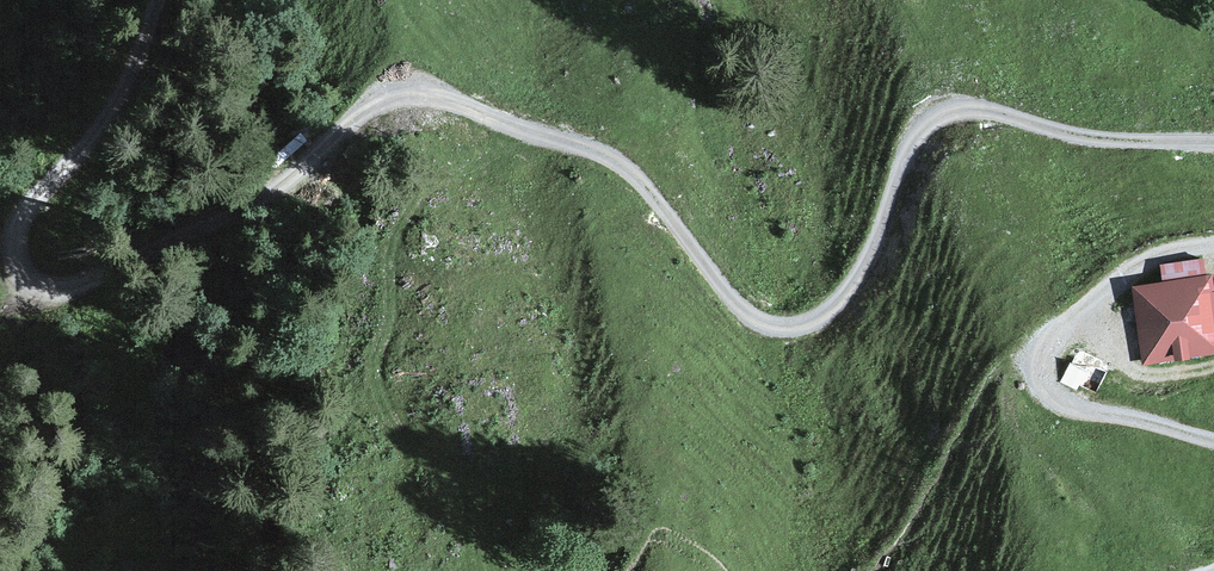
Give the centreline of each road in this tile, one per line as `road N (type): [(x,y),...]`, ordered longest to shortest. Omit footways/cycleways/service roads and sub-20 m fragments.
road 1 (track): [(1213,155),(1071,141),(975,111),(932,111),(859,277),(802,331),(770,332),(747,322),(630,178),(601,155),(547,146),(410,80)]
road 2 (track): [(167,0),(141,94),(114,138),(26,217),(12,246),(16,270),(36,289),(106,278),(289,190),(361,108),(390,82),(410,80)]
road 3 (track): [(1213,436),(1073,404),(1053,389),(1045,368),(1049,343),(1152,265),(1213,248)]

